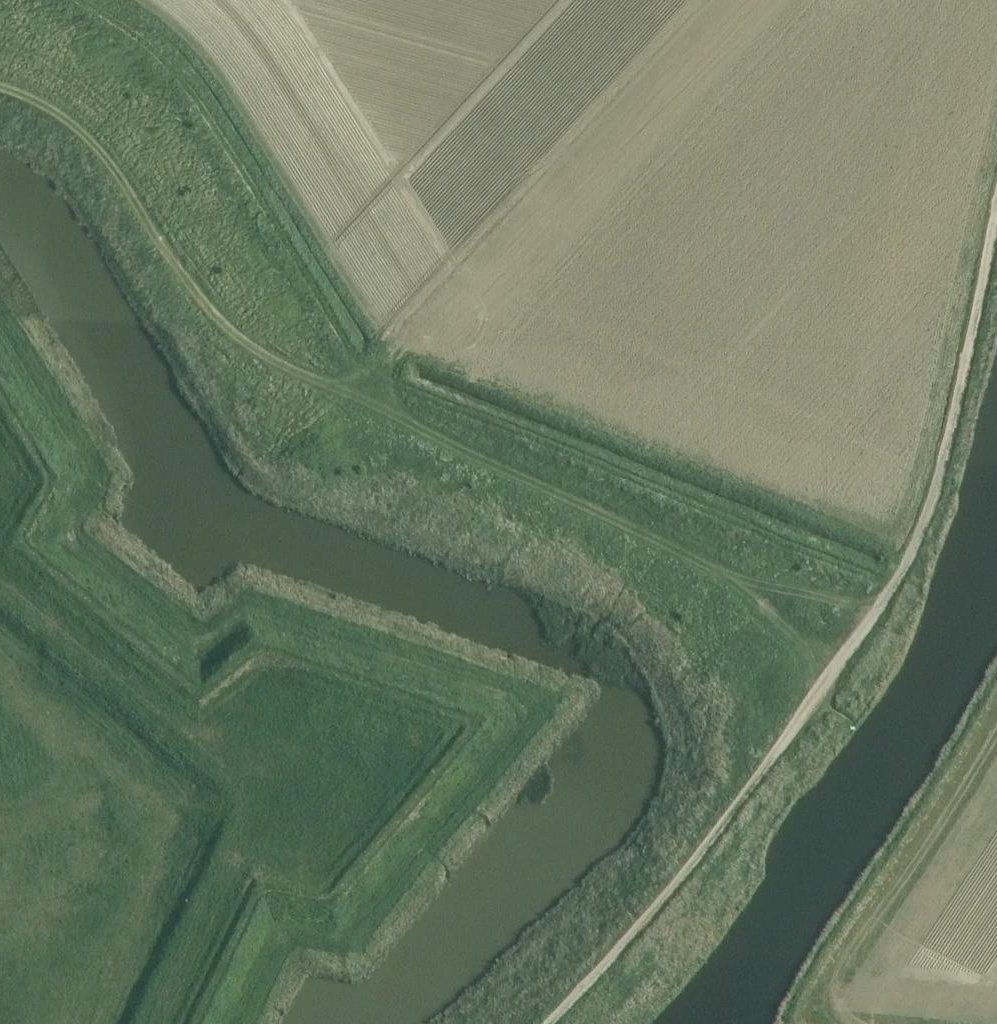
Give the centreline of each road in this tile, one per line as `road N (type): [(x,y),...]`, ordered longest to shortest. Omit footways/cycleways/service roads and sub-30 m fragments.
road 1 (track): [(863,655),(740,818),(560,1023)]
road 2 (track): [(996,221),(944,484),(913,575),(863,655)]

